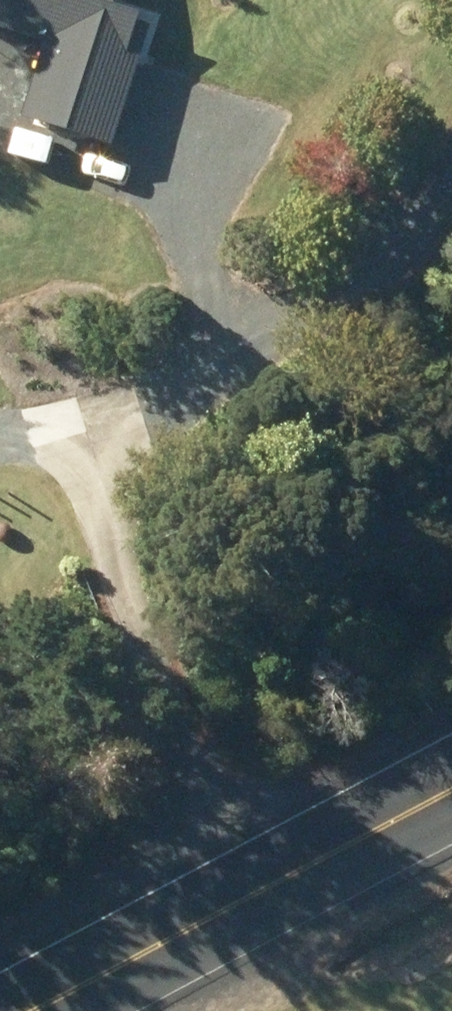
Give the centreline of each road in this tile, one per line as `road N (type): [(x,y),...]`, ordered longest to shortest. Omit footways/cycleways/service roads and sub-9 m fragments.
road 1 (track): [(259,911),(87,494),(14,450),(0,452)]
road 2 (track): [(87,494),(351,286),(451,125)]
road 3 (primary): [(79,1010),(451,804)]

